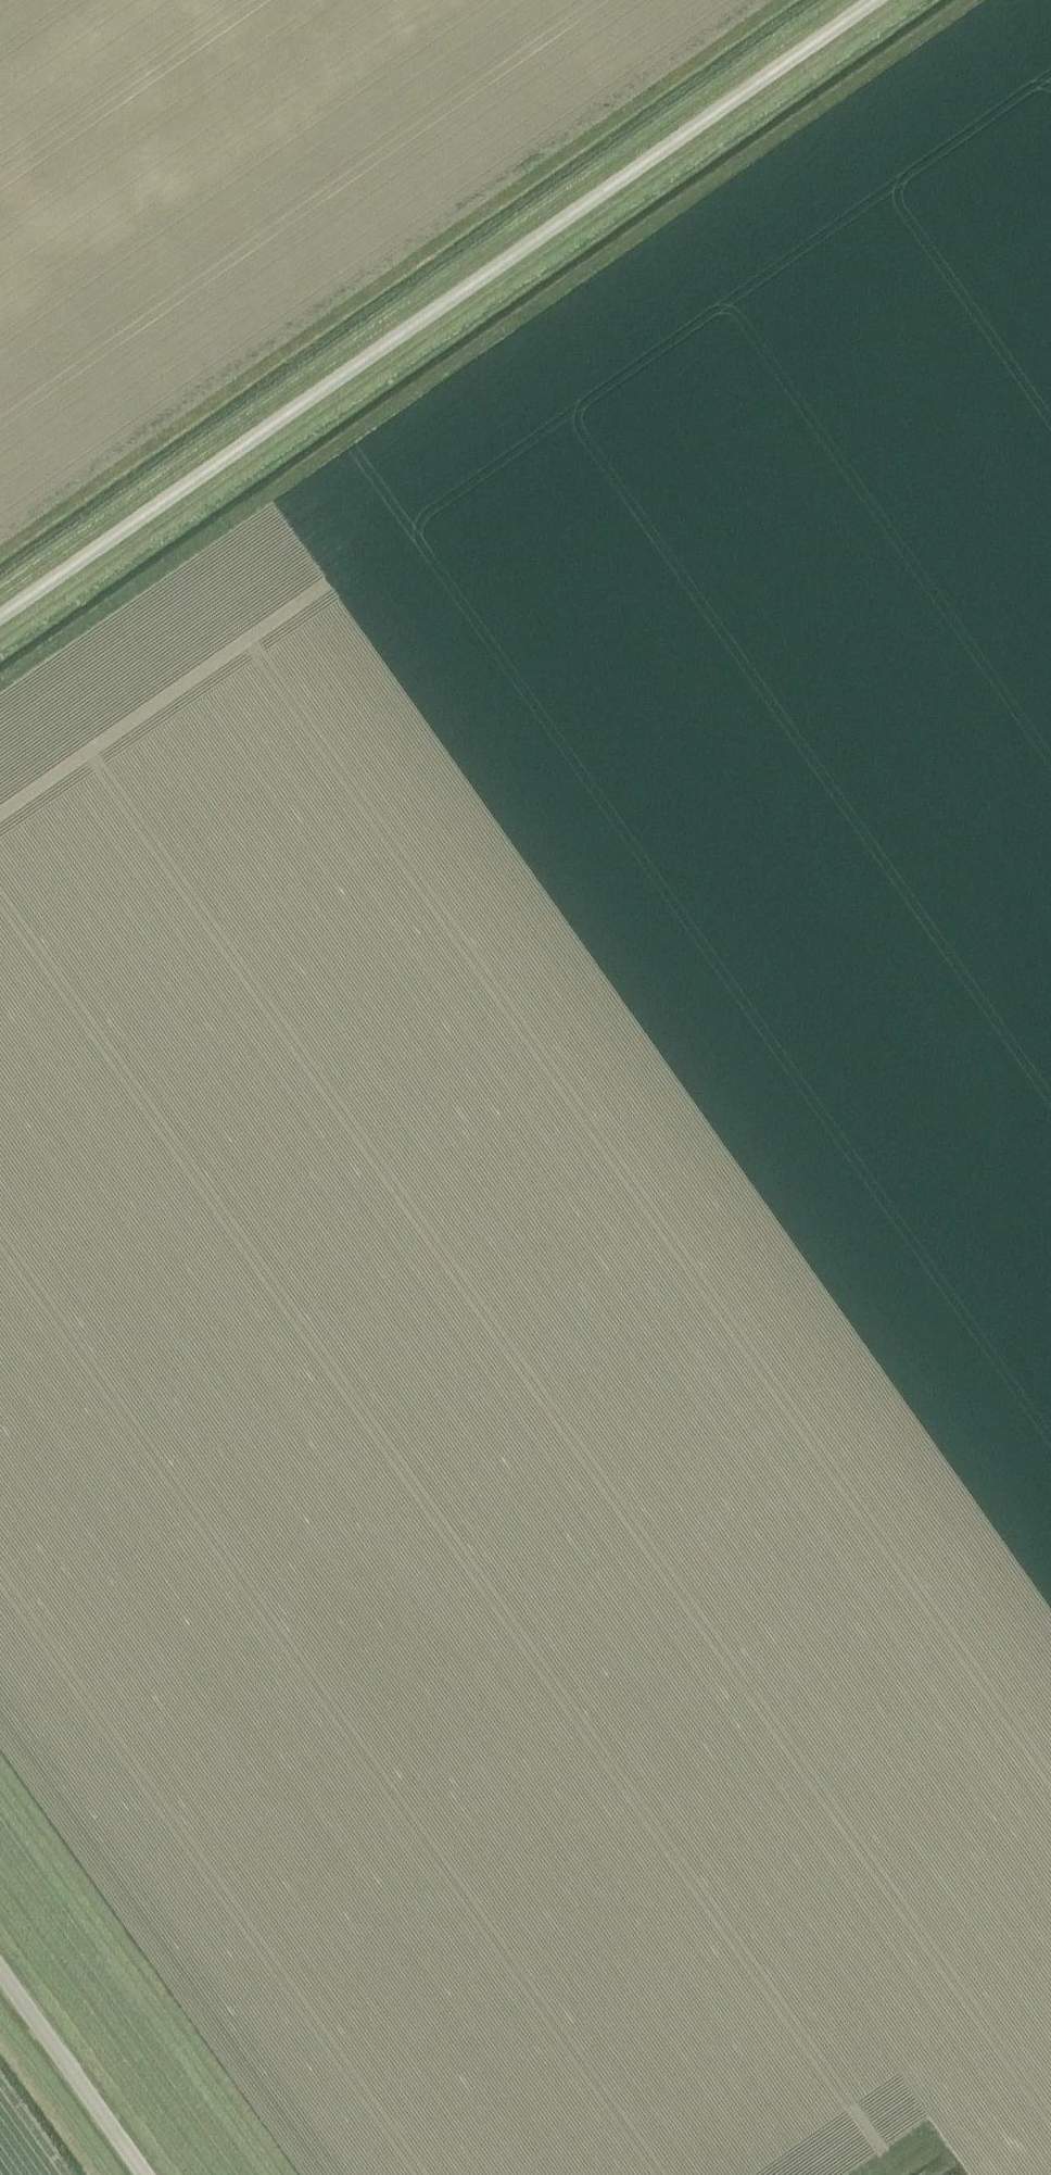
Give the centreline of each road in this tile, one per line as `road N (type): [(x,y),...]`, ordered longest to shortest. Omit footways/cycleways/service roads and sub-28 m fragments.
road 1 (unclassified): [(0,614),(863,0)]
road 2 (unclassified): [(145,2174),(0,1967)]

